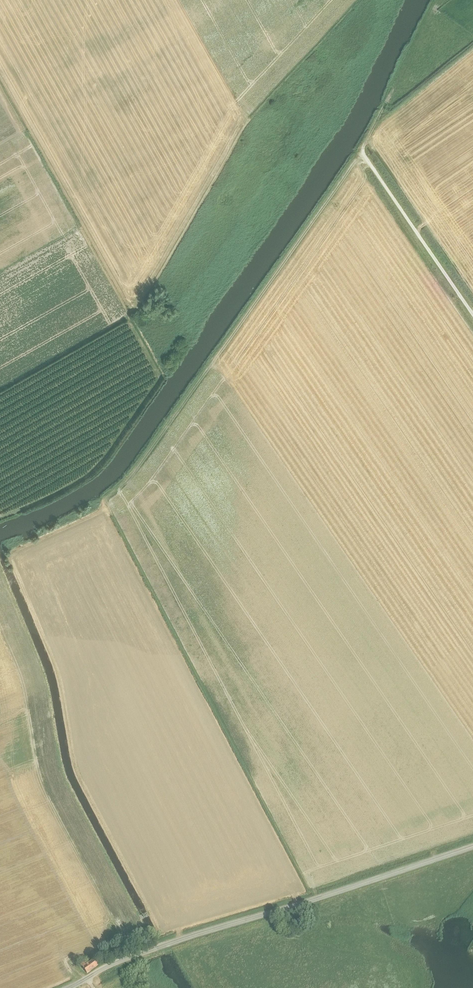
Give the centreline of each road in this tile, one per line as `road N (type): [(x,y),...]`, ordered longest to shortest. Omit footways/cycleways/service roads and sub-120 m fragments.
road 1 (unclassified): [(88,981),(169,943),(472,847)]
road 2 (unclassified): [(472,314),(364,155)]

